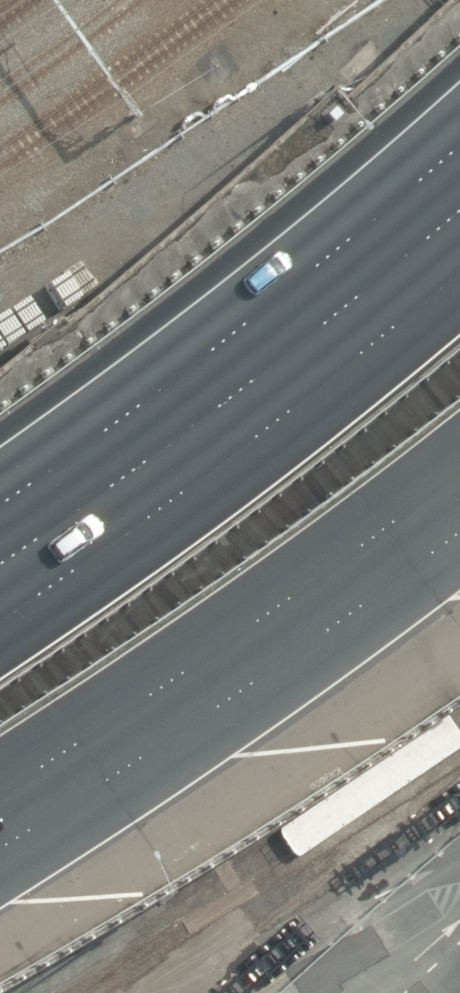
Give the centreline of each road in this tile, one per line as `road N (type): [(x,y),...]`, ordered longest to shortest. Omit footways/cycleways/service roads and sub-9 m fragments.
road 1 (motorway): [(0,606),(259,425),(459,260)]
road 2 (motorway): [(459,465),(209,656),(0,790)]

